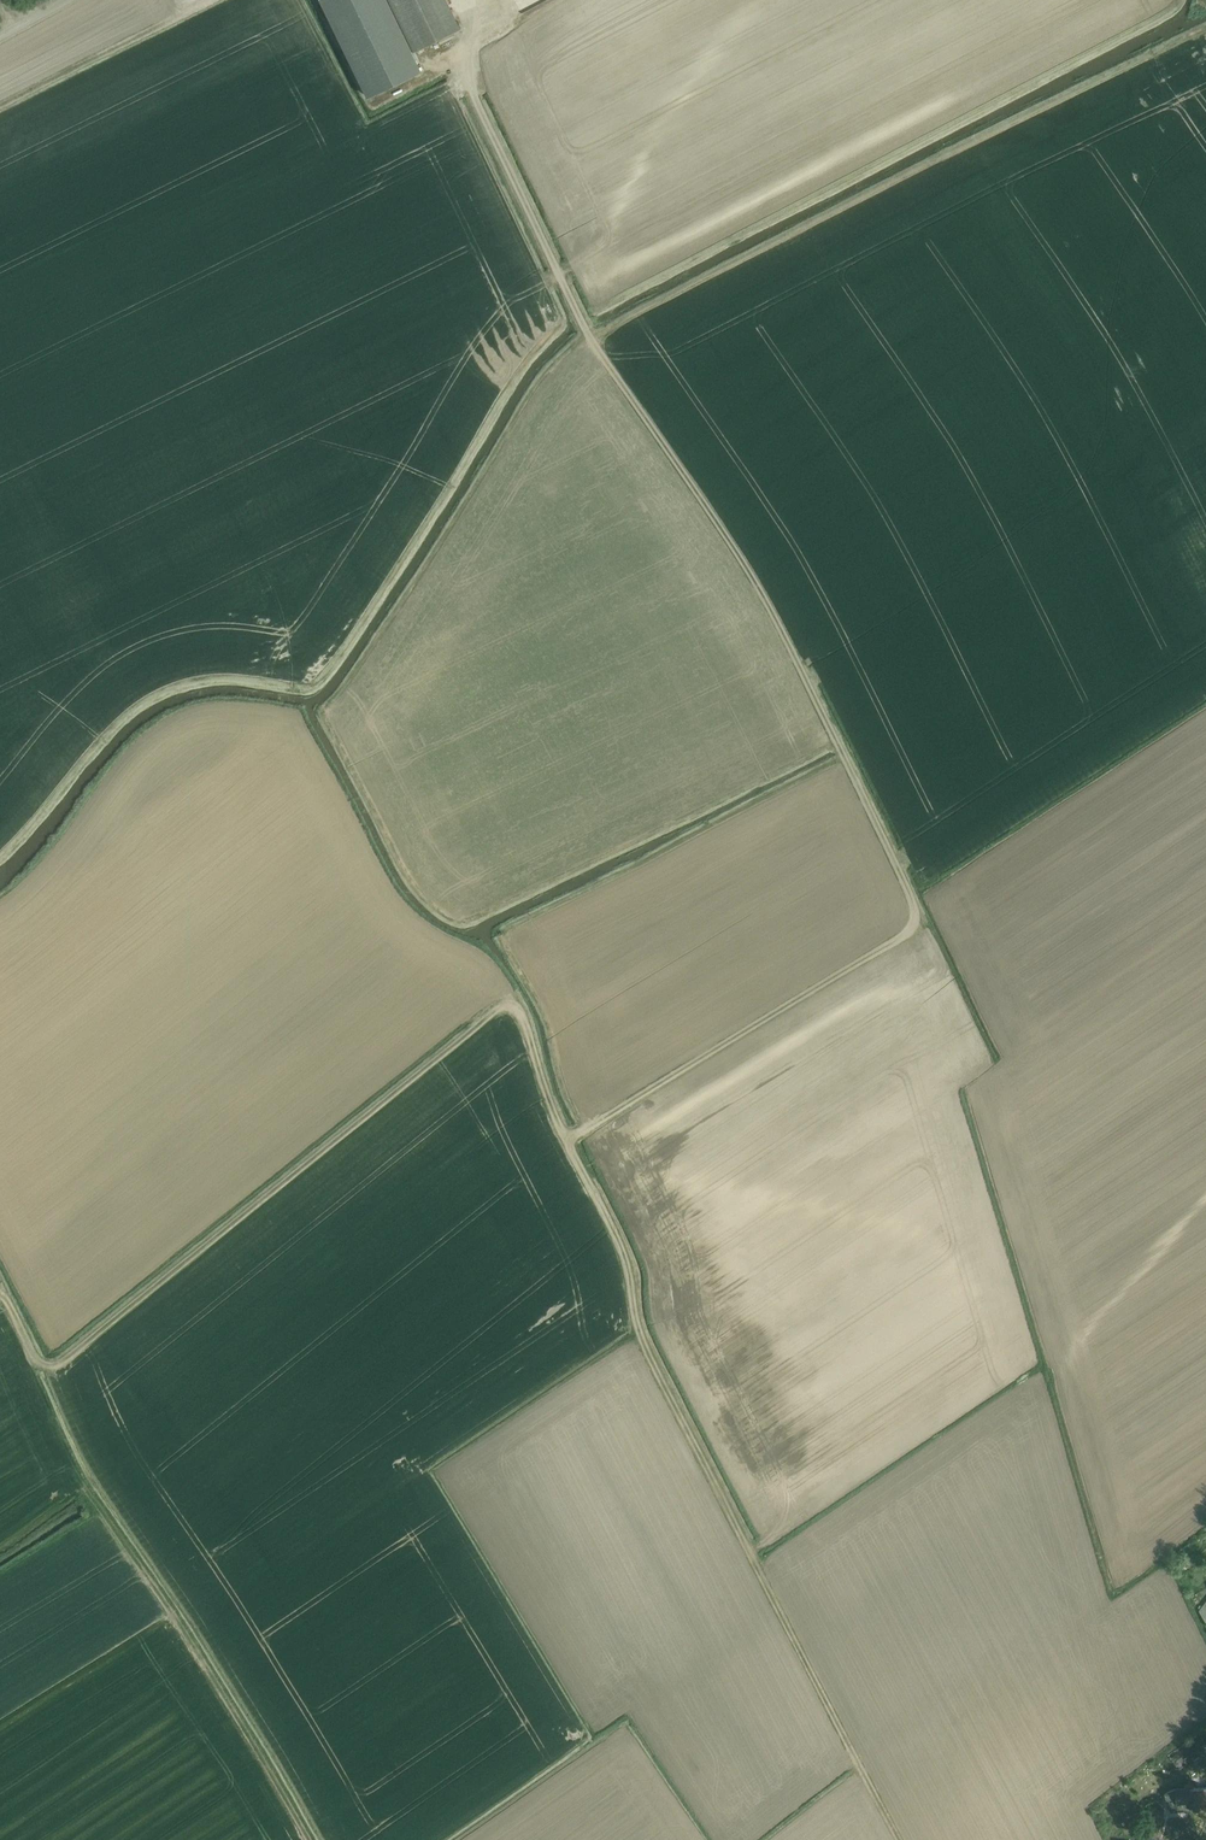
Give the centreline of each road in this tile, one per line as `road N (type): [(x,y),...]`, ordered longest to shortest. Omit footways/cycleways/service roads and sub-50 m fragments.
road 1 (track): [(568,1138),(917,926),(913,899),(758,578),(585,327),(556,270),(471,90),(468,0)]

